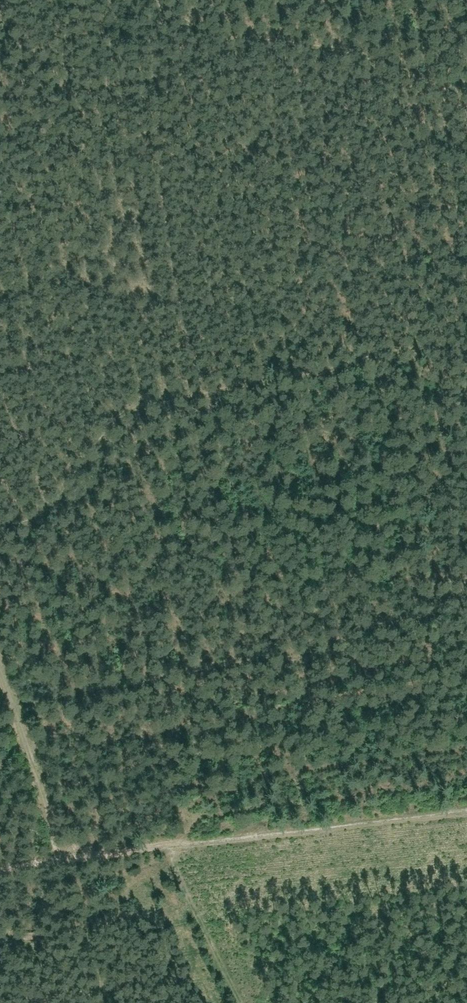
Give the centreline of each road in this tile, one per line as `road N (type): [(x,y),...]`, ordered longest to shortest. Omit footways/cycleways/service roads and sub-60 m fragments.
road 1 (track): [(0,867),(466,808)]
road 2 (track): [(0,667),(71,858)]

